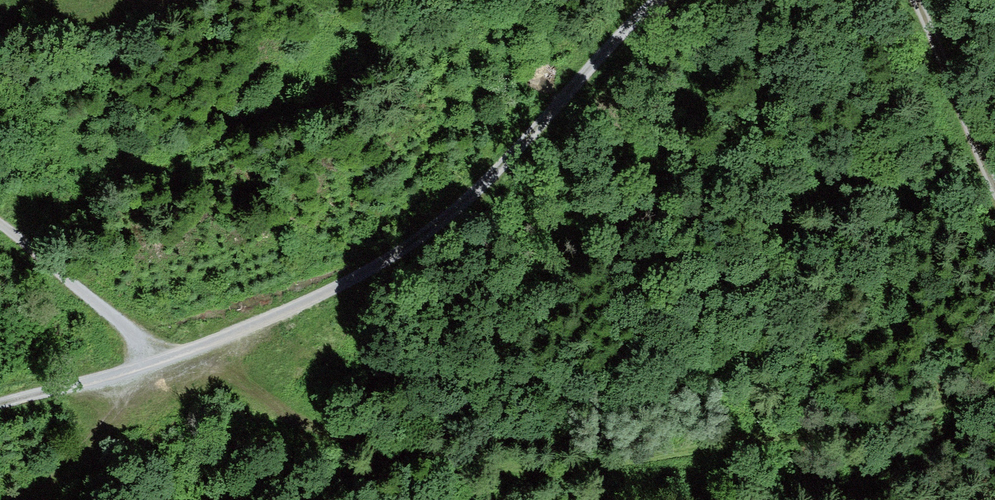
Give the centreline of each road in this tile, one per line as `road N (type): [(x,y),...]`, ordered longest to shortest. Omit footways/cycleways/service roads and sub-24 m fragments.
road 1 (track): [(219,341),(307,403),(505,453),(696,446),(914,401),(994,374)]
road 2 (track): [(139,372),(273,321),(419,249),(659,0)]
road 3 (track): [(910,0),(994,200)]
road 4 (track): [(0,229),(73,280),(134,344),(139,372)]
road 5 (track): [(139,372),(121,424),(51,499)]
road 6 (track): [(0,413),(139,372)]

